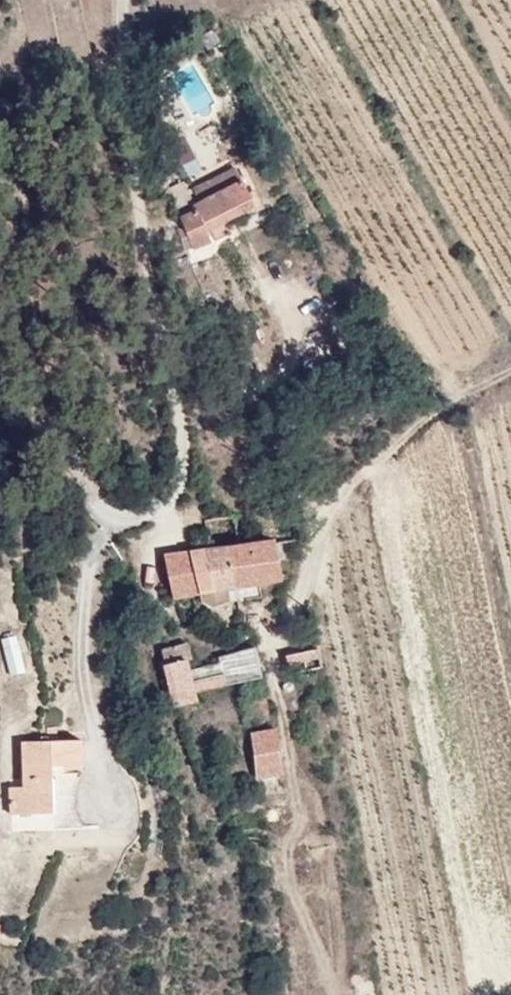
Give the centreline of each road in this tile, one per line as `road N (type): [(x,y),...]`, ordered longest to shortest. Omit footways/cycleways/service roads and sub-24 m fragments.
road 1 (unclassified): [(122,0),(136,187),(185,424),(185,480),(165,507),(119,528),(103,487),(107,440),(0,266)]

